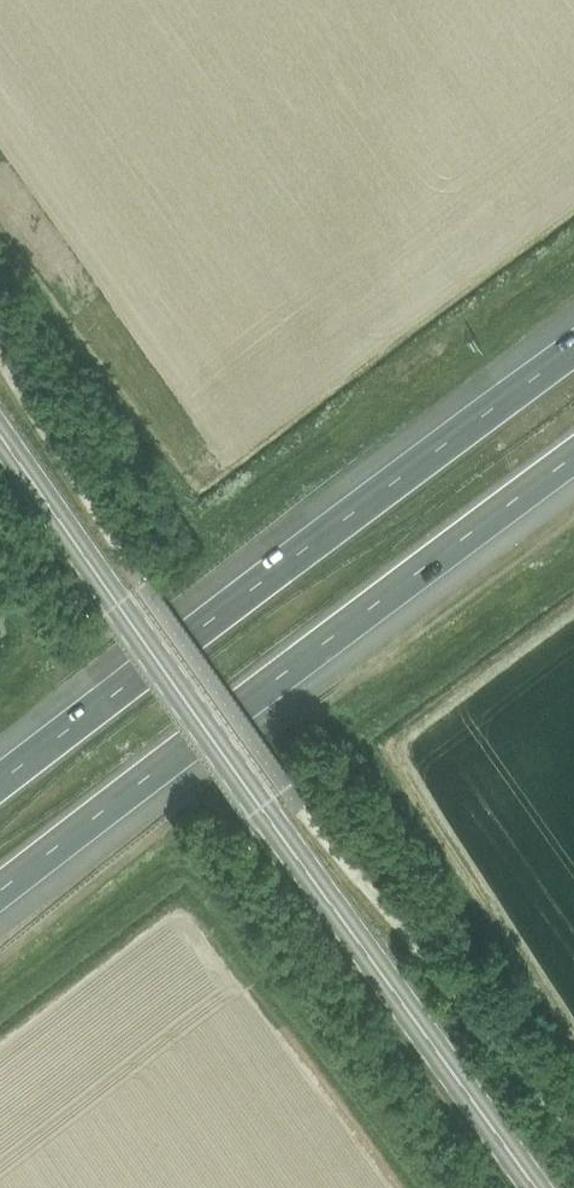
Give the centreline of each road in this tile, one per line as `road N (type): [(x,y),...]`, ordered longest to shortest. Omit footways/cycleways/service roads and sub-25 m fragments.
road 1 (secondary): [(537,1187),(0,436)]
road 2 (motorway): [(0,892),(573,456)]
road 3 (motorway): [(573,350),(0,785)]

